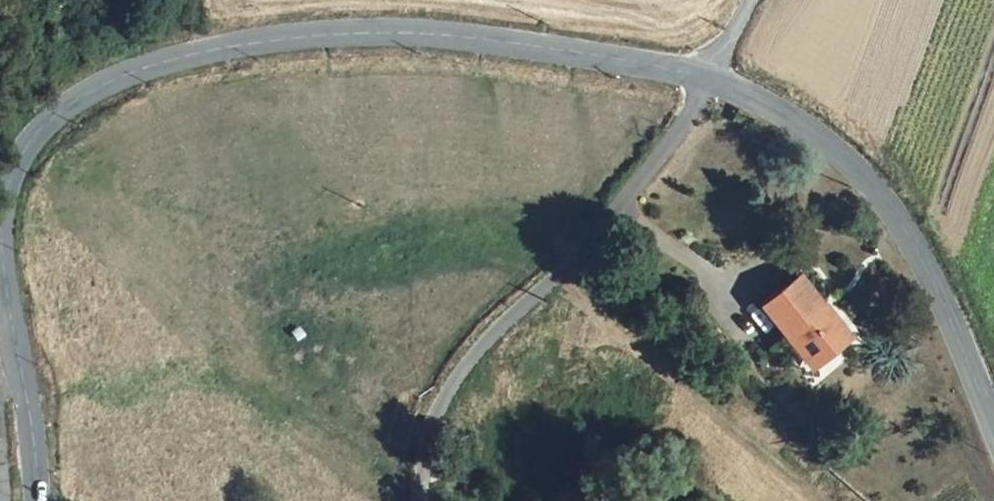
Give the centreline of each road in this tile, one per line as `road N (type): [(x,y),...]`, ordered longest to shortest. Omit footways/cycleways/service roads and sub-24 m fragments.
road 1 (tertiary): [(716,76),(445,30),(324,29),(195,49),(93,86),(47,115),(9,180),(4,219),(5,277),(39,500)]
road 2 (unclassified): [(716,76),(625,201),(467,360),(431,431),(421,500)]
road 3 (tertiary): [(993,422),(906,231),(876,186),(794,116),(716,76)]

